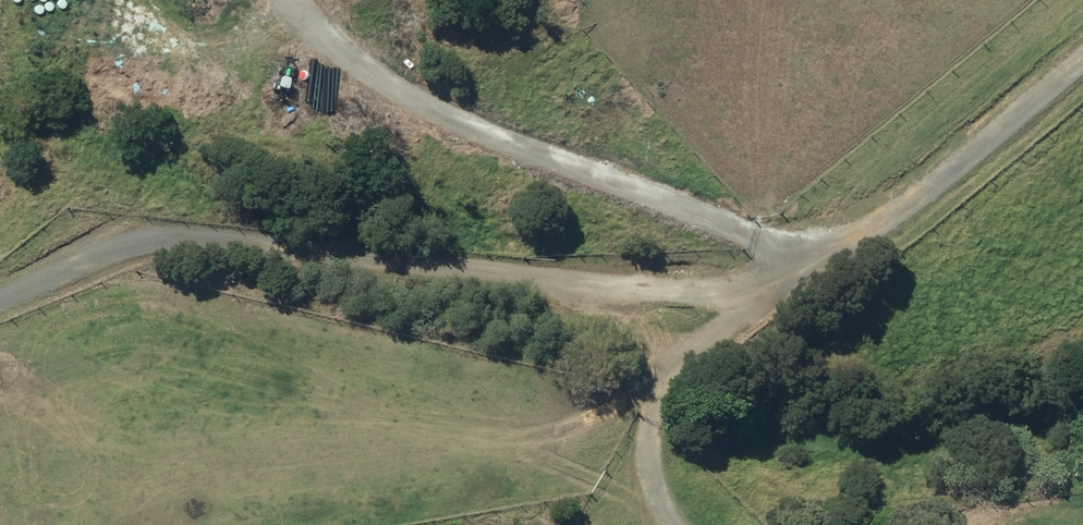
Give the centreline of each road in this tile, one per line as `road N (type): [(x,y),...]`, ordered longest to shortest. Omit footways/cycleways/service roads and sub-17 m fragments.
road 1 (track): [(1082,59),(854,247),(688,347),(647,438),(667,524)]
road 2 (track): [(843,254),(398,97),(277,0)]
road 3 (track): [(609,291),(189,234),(128,244),(0,292)]
road 4 (track): [(675,375),(609,291),(680,289),(765,301)]

